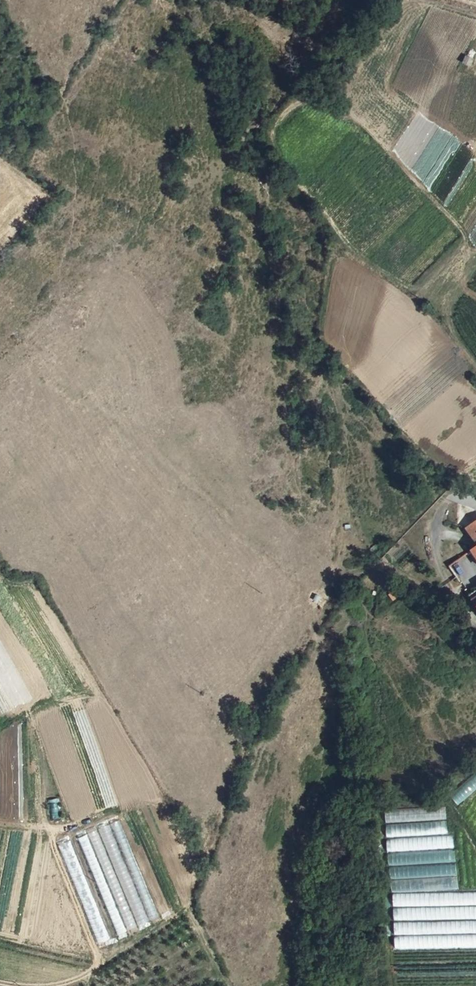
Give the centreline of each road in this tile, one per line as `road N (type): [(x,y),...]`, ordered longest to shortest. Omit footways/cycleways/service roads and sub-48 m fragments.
road 1 (track): [(475,358),(338,247)]

